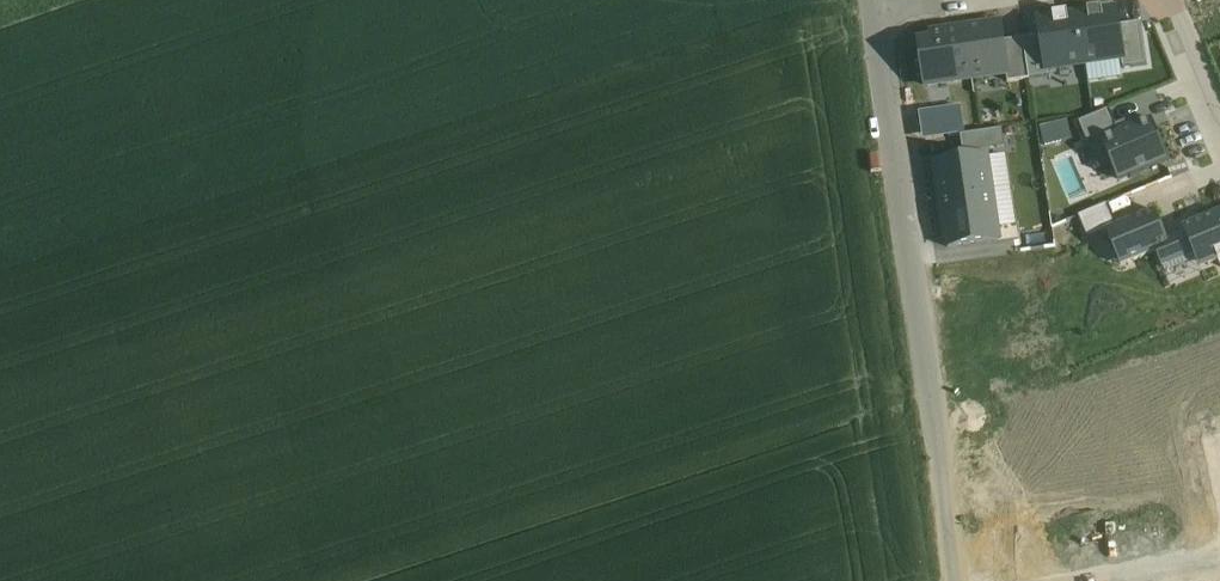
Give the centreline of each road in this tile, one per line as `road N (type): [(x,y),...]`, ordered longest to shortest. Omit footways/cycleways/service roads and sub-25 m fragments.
road 1 (residential): [(874,12),(957,580)]
road 2 (residential): [(1161,0),(1219,123)]

